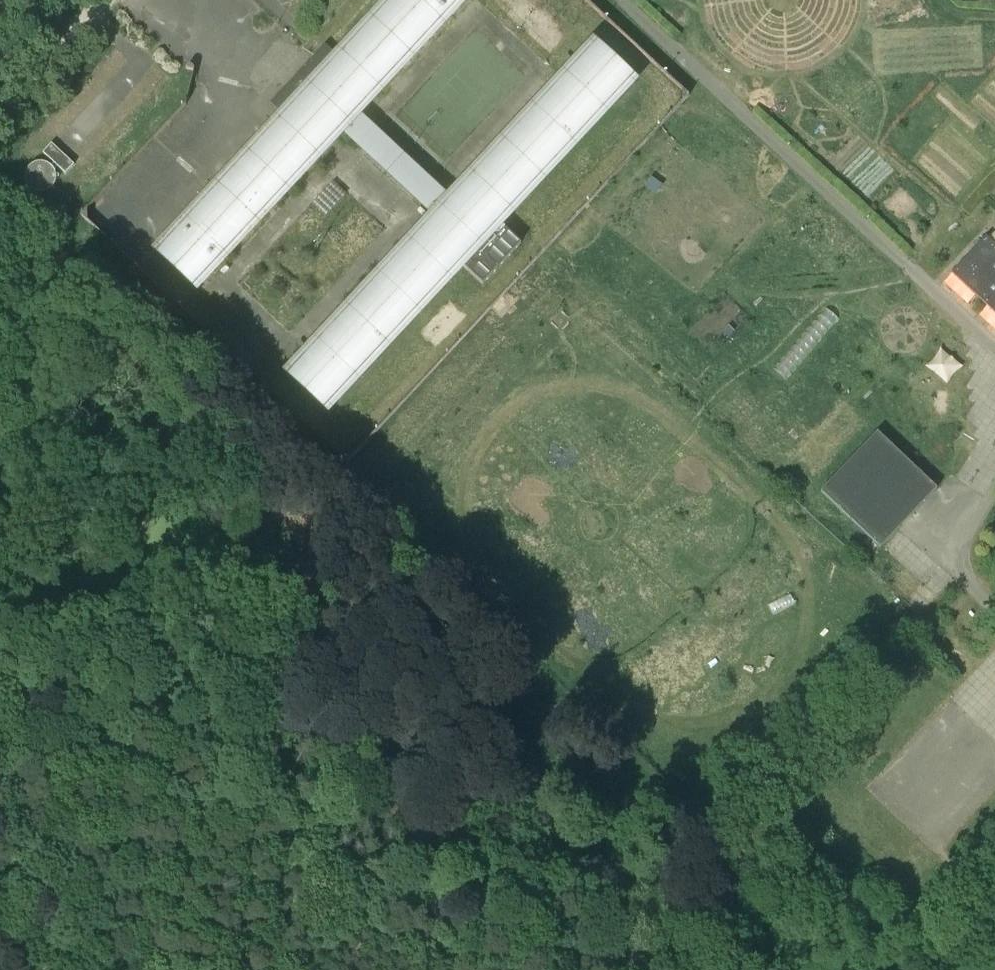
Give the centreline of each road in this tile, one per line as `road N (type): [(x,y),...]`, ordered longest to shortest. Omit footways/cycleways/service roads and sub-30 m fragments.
road 1 (track): [(0,121),(87,18)]

